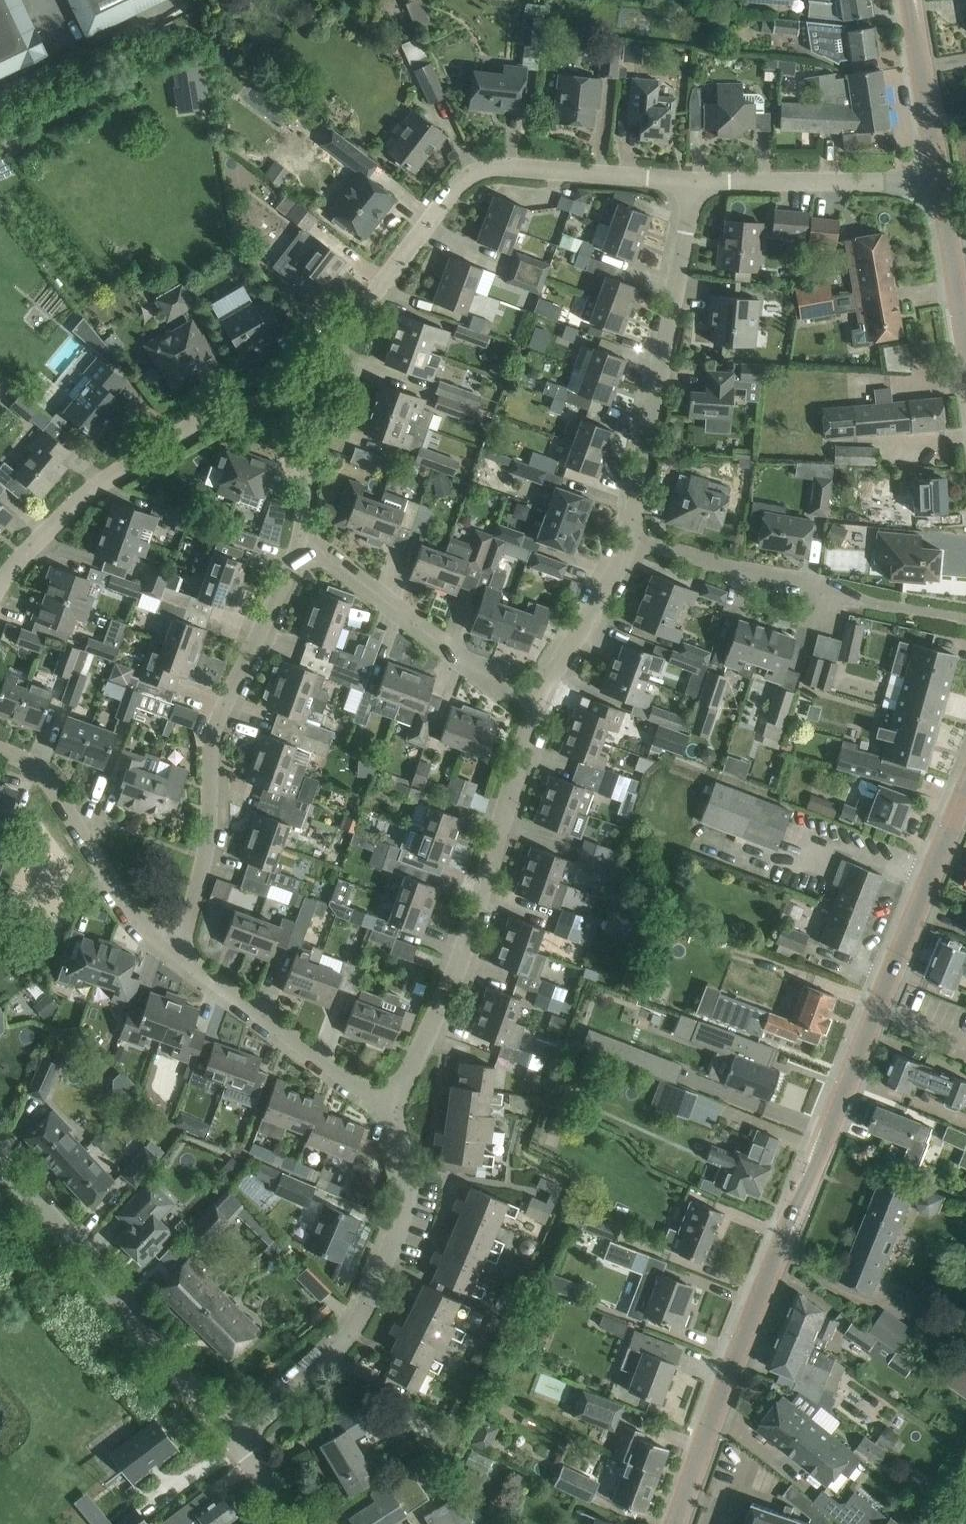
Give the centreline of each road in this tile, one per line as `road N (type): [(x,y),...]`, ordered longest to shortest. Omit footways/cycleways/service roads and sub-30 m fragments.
road 1 (tertiary): [(675,1523),(961,804)]
road 2 (residential): [(696,183),(516,167),(469,176),(310,375)]
road 3 (residential): [(386,1108),(430,1035),(463,954),(538,702)]
road 4 (residential): [(173,949),(206,846),(213,739),(302,541)]
road 5 (residential): [(234,1440),(323,1365),(358,1323),(396,1231),(406,1180),(386,1108)]
road 6 (residential): [(310,375),(147,451),(83,497),(0,587)]
road 7 (residential): [(625,541),(696,183)]
road 8 (residential): [(0,1163),(234,1440)]
road 9 (residential): [(538,702),(510,690),(302,541)]
road 10 (residential): [(173,949),(121,900),(32,765),(0,751)]
road 11 (residential): [(386,1108),(173,949)]
road 12 (residential): [(938,184),(696,183)]
road 13 (residential): [(836,592),(625,541)]
road 14 (tertiary): [(938,184),(907,0)]
road 15 (residential): [(538,702),(625,541)]
road 16 (tertiary): [(965,349),(938,184)]
road 17 (residential): [(302,541),(310,375)]

